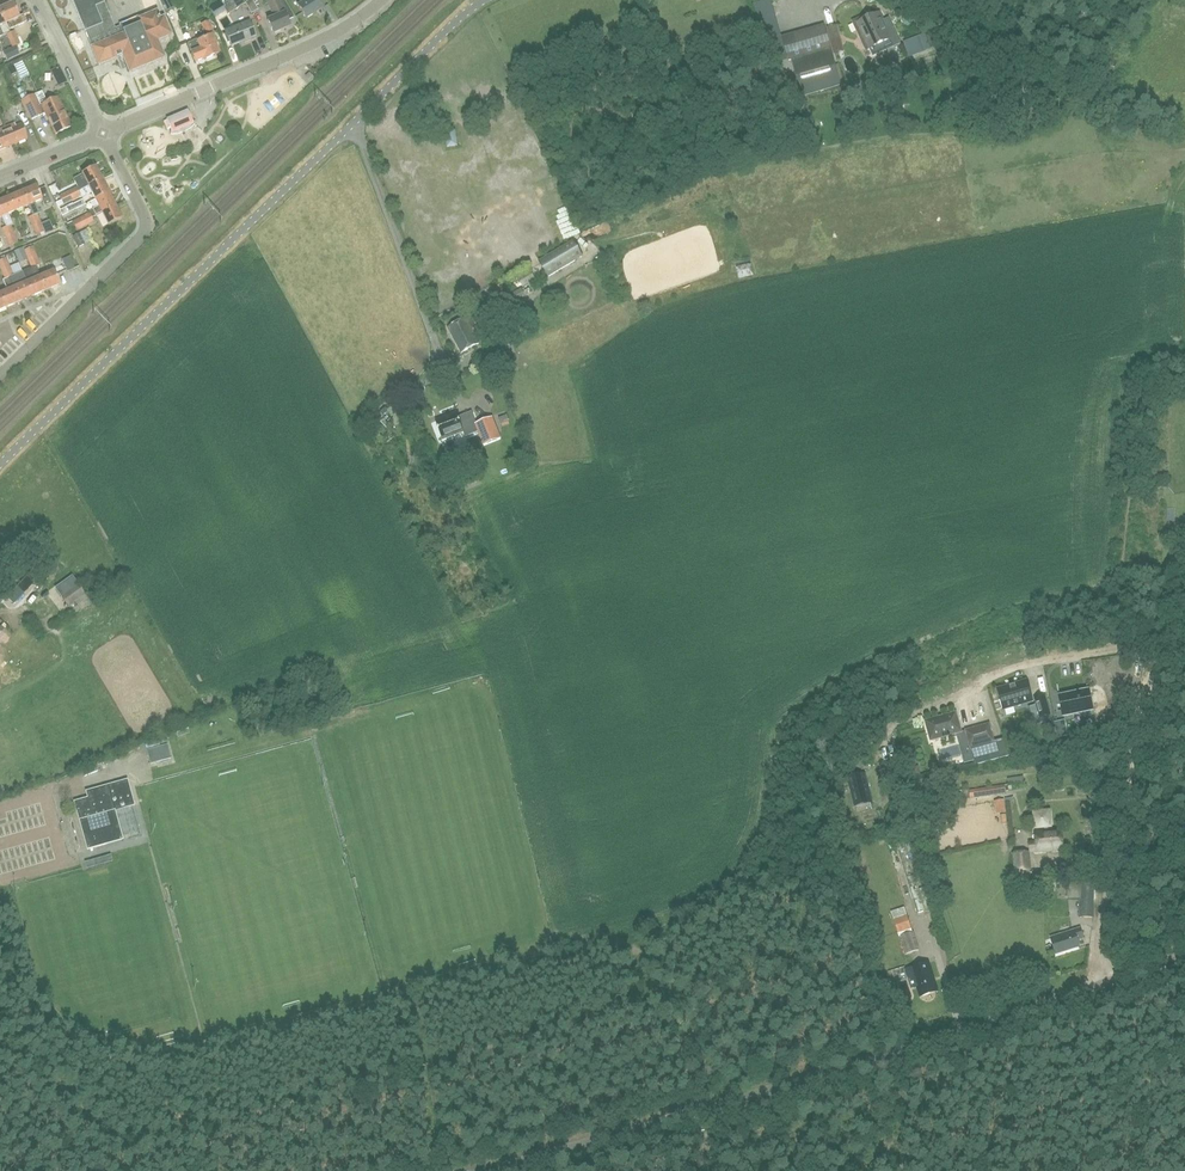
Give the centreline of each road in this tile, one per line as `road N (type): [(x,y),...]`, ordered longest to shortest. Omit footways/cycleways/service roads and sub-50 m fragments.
road 1 (unclassified): [(484,1170),(1184,955)]
road 2 (unclassified): [(0,471),(351,127)]
road 3 (residential): [(0,374),(145,230),(104,133)]
road 4 (residential): [(104,133),(317,42),(382,0)]
road 5 (residential): [(351,127),(446,372)]
road 6 (unclassified): [(351,127),(487,0)]
road 7 (residential): [(104,133),(36,0)]
road 8 (track): [(911,1045),(901,1170)]

